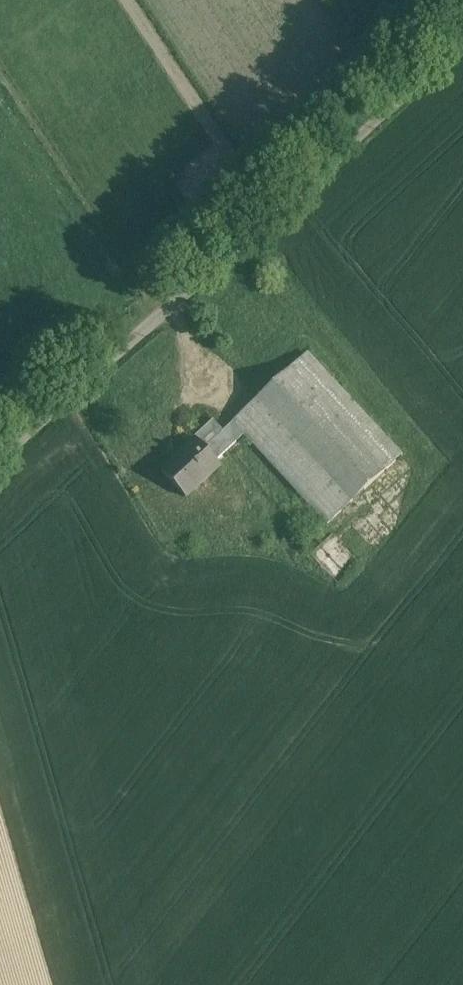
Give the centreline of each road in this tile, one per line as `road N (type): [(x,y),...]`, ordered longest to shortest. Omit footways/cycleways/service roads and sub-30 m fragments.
road 1 (unclassified): [(0,463),(242,261),(462,47)]

